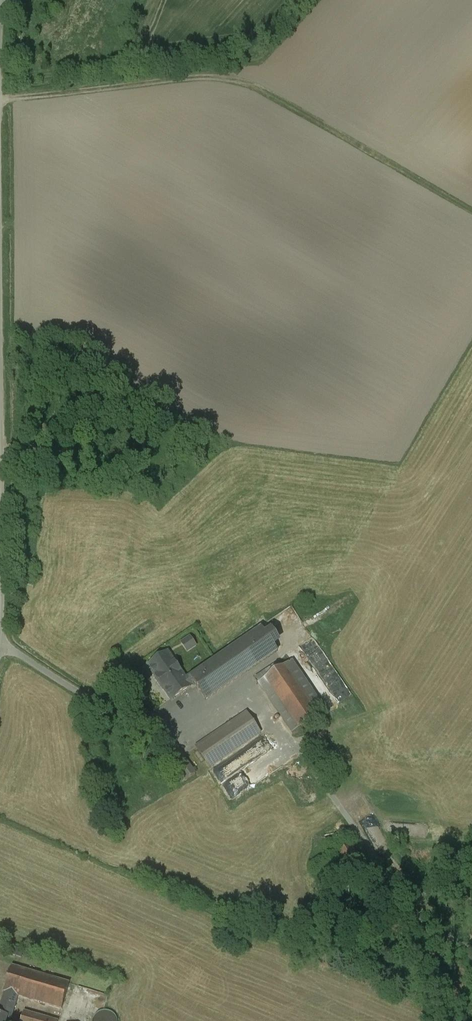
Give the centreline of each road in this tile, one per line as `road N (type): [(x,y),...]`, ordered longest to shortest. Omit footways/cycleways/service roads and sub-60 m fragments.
road 1 (unclassified): [(3,0),(0,651)]
road 2 (track): [(0,99),(215,76),(471,210)]
road 3 (unclassified): [(471,939),(408,876),(300,741)]

